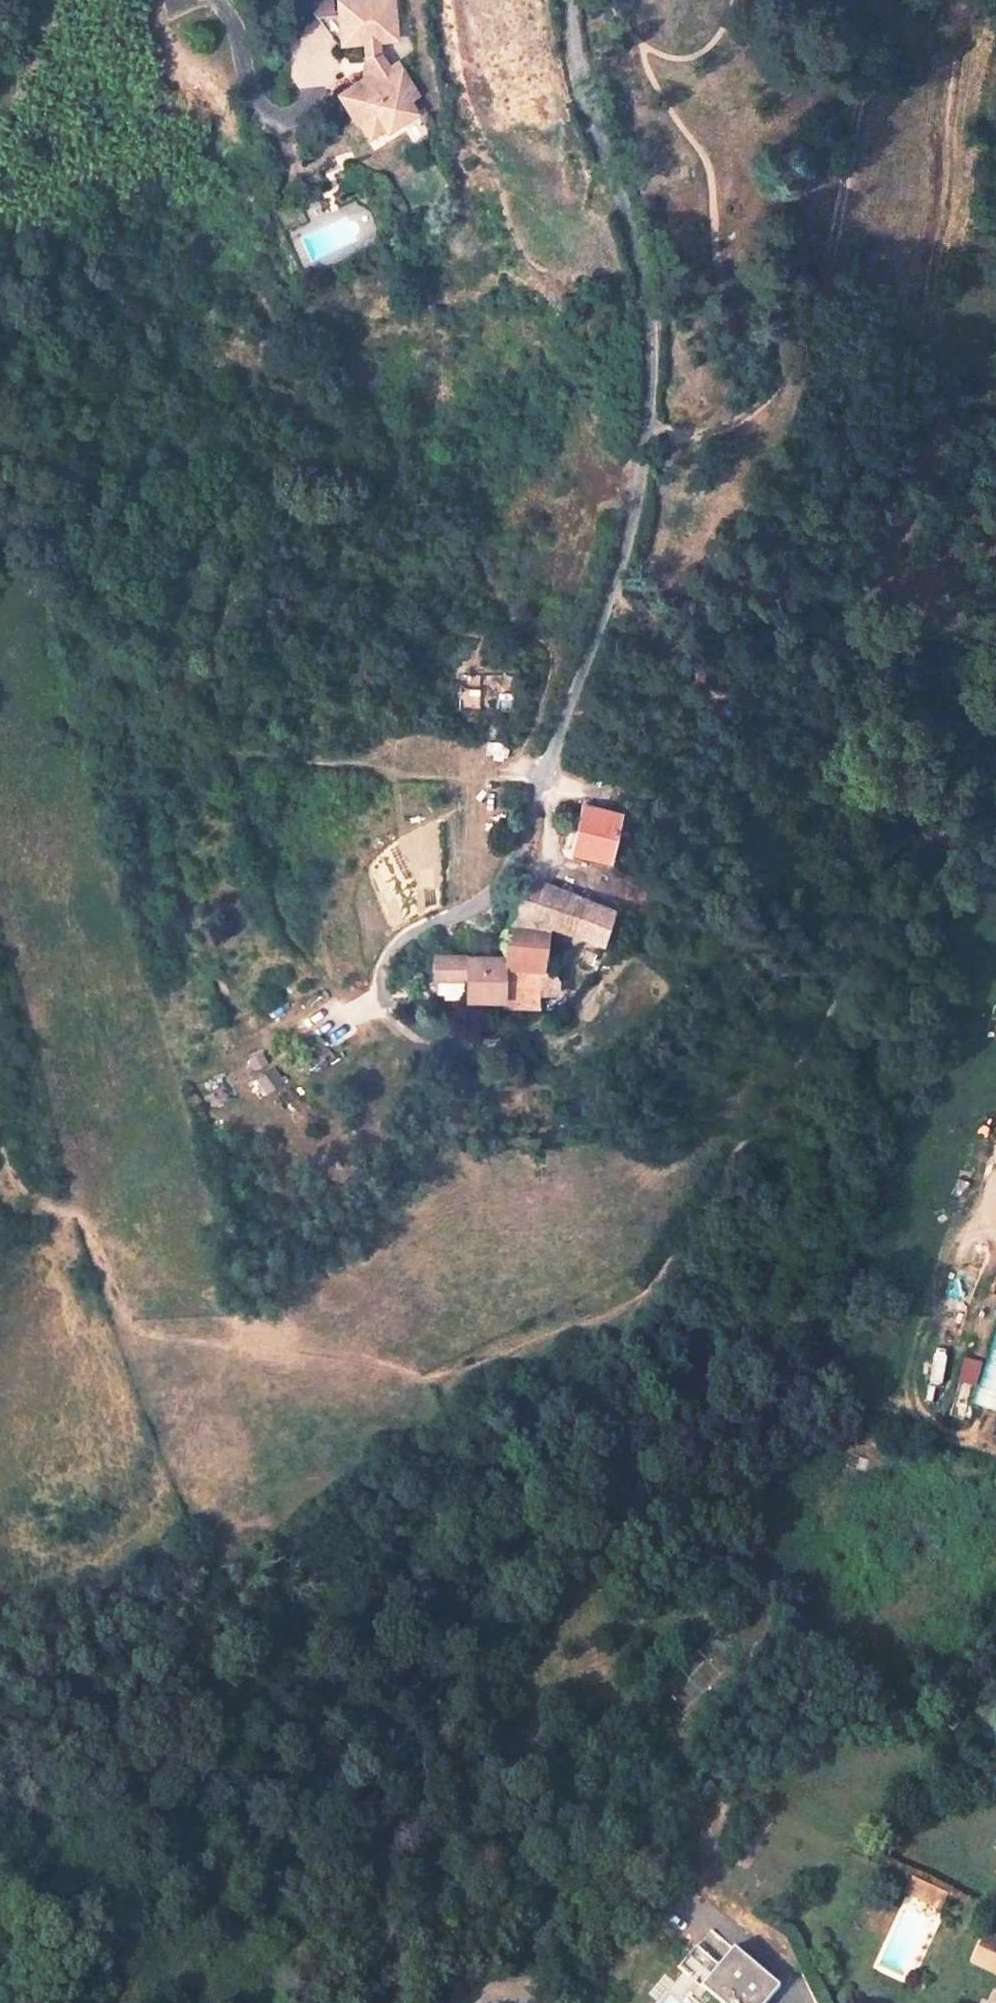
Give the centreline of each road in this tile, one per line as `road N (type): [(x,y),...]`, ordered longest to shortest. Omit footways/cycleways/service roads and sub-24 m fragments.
road 1 (residential): [(566,0),(596,135),(637,248),(648,314),(647,425),(629,525),(518,852),(483,901),(409,933),(388,960),(383,989),(394,1022),(423,1052)]
road 2 (residential): [(209,0),(254,115),(282,125),(306,104)]

